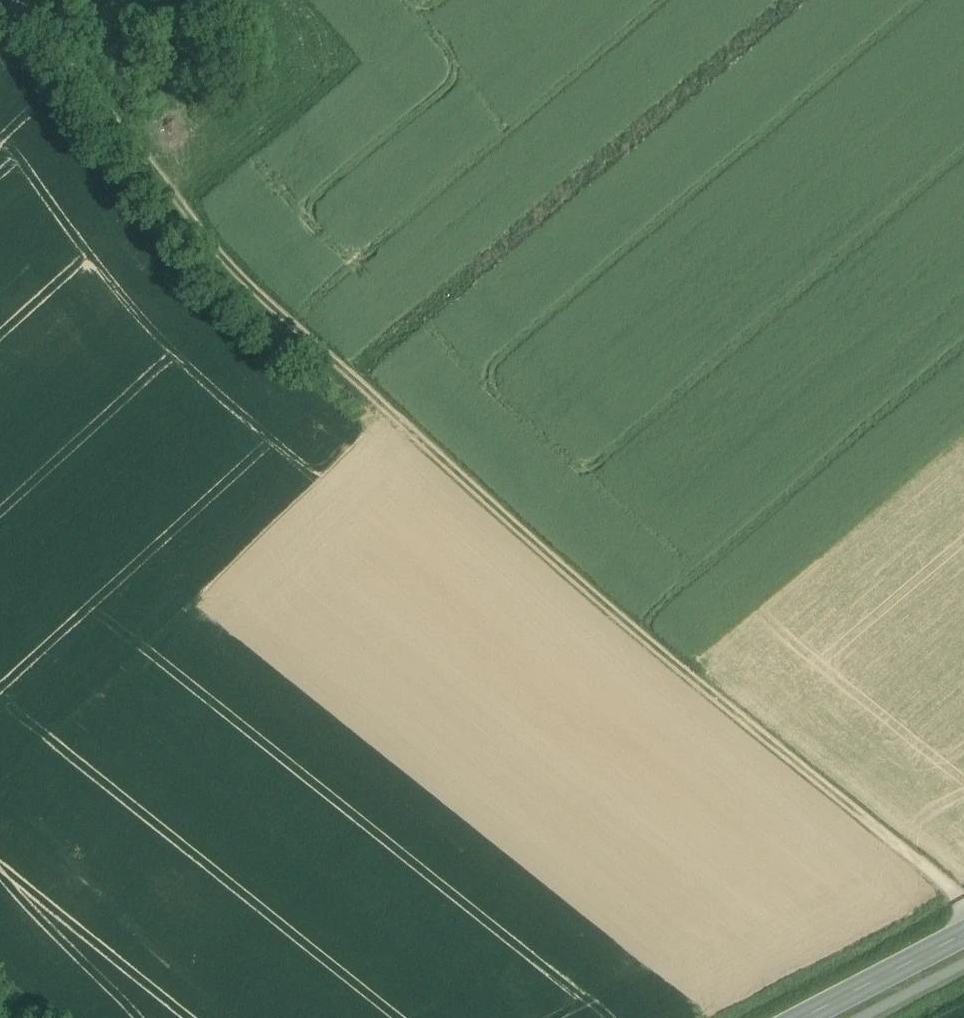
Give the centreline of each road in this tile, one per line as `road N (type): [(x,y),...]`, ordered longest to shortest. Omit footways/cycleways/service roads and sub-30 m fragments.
road 1 (secondary): [(801,1017),(963,933)]

